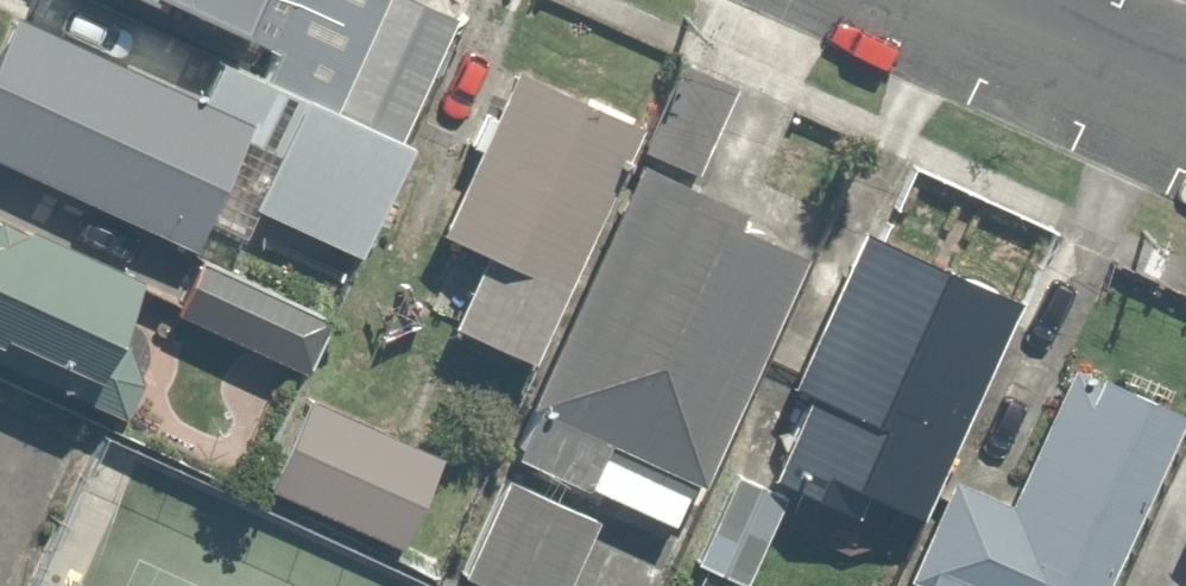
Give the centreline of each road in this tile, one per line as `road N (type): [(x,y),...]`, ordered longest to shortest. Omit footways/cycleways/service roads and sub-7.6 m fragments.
road 1 (residential): [(1185,111),(941,0)]

